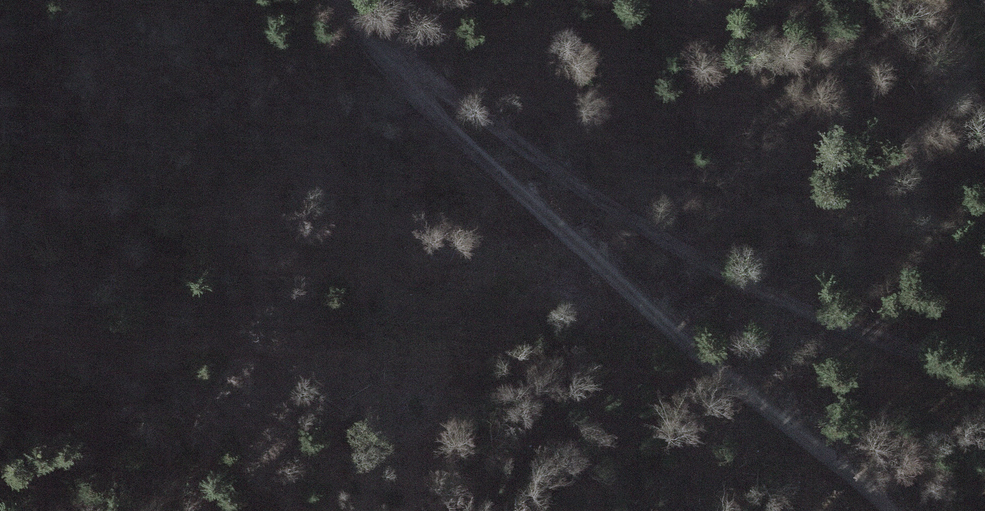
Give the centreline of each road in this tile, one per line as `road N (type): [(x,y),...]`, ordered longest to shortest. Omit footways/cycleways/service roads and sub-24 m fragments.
road 1 (track): [(345,0),(376,38),(627,208),(780,287),(984,376)]
road 2 (track): [(376,38),(682,335),(896,510)]

